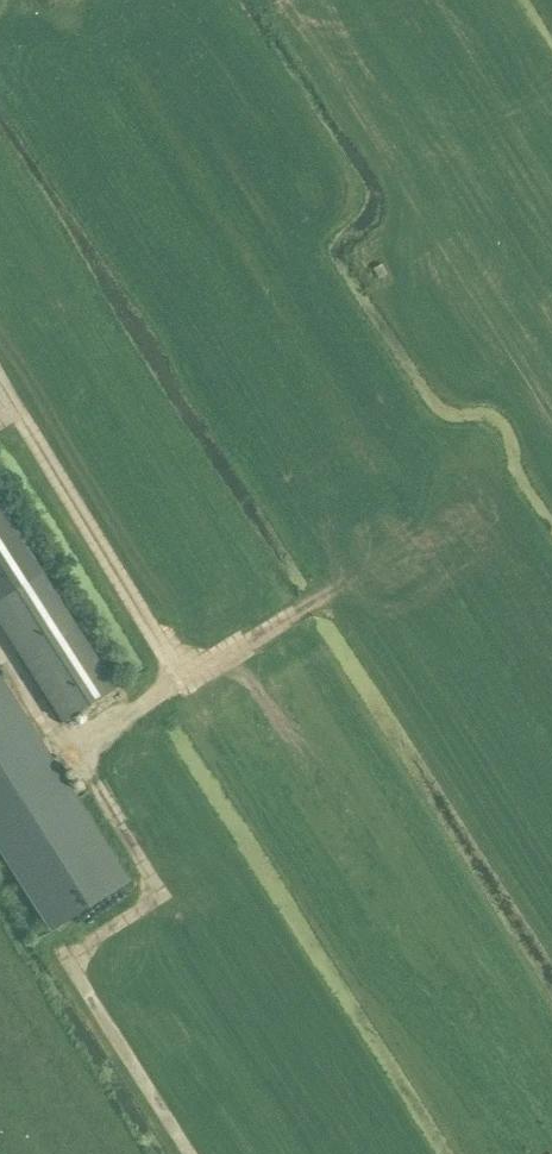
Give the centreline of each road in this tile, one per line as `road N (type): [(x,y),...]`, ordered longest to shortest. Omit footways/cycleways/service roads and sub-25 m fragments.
road 1 (track): [(0,647),(159,898),(72,956),(195,1153)]
road 2 (track): [(279,0),(375,135),(551,417)]

